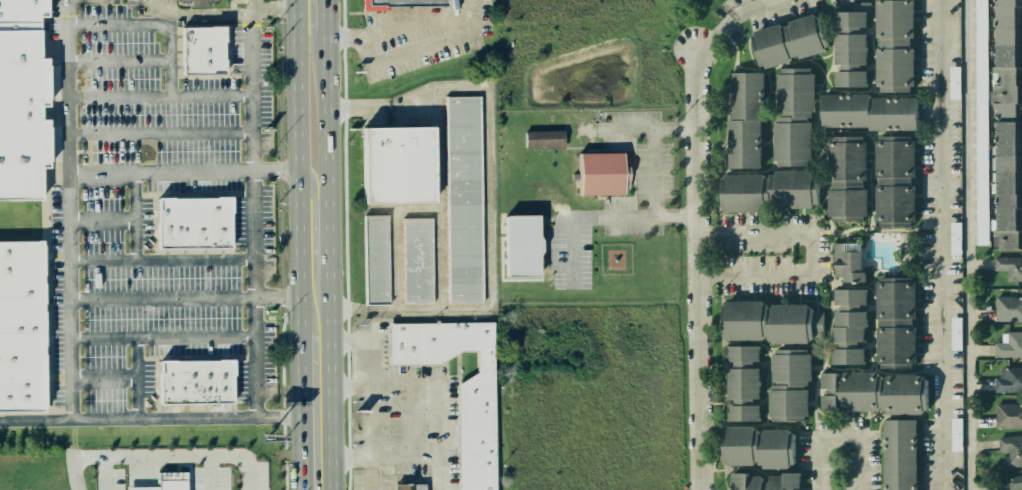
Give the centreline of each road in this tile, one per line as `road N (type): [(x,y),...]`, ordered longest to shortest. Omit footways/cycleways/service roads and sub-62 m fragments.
road 1 (primary): [(297,0),(303,489)]
road 2 (primary): [(332,489),(327,0)]

